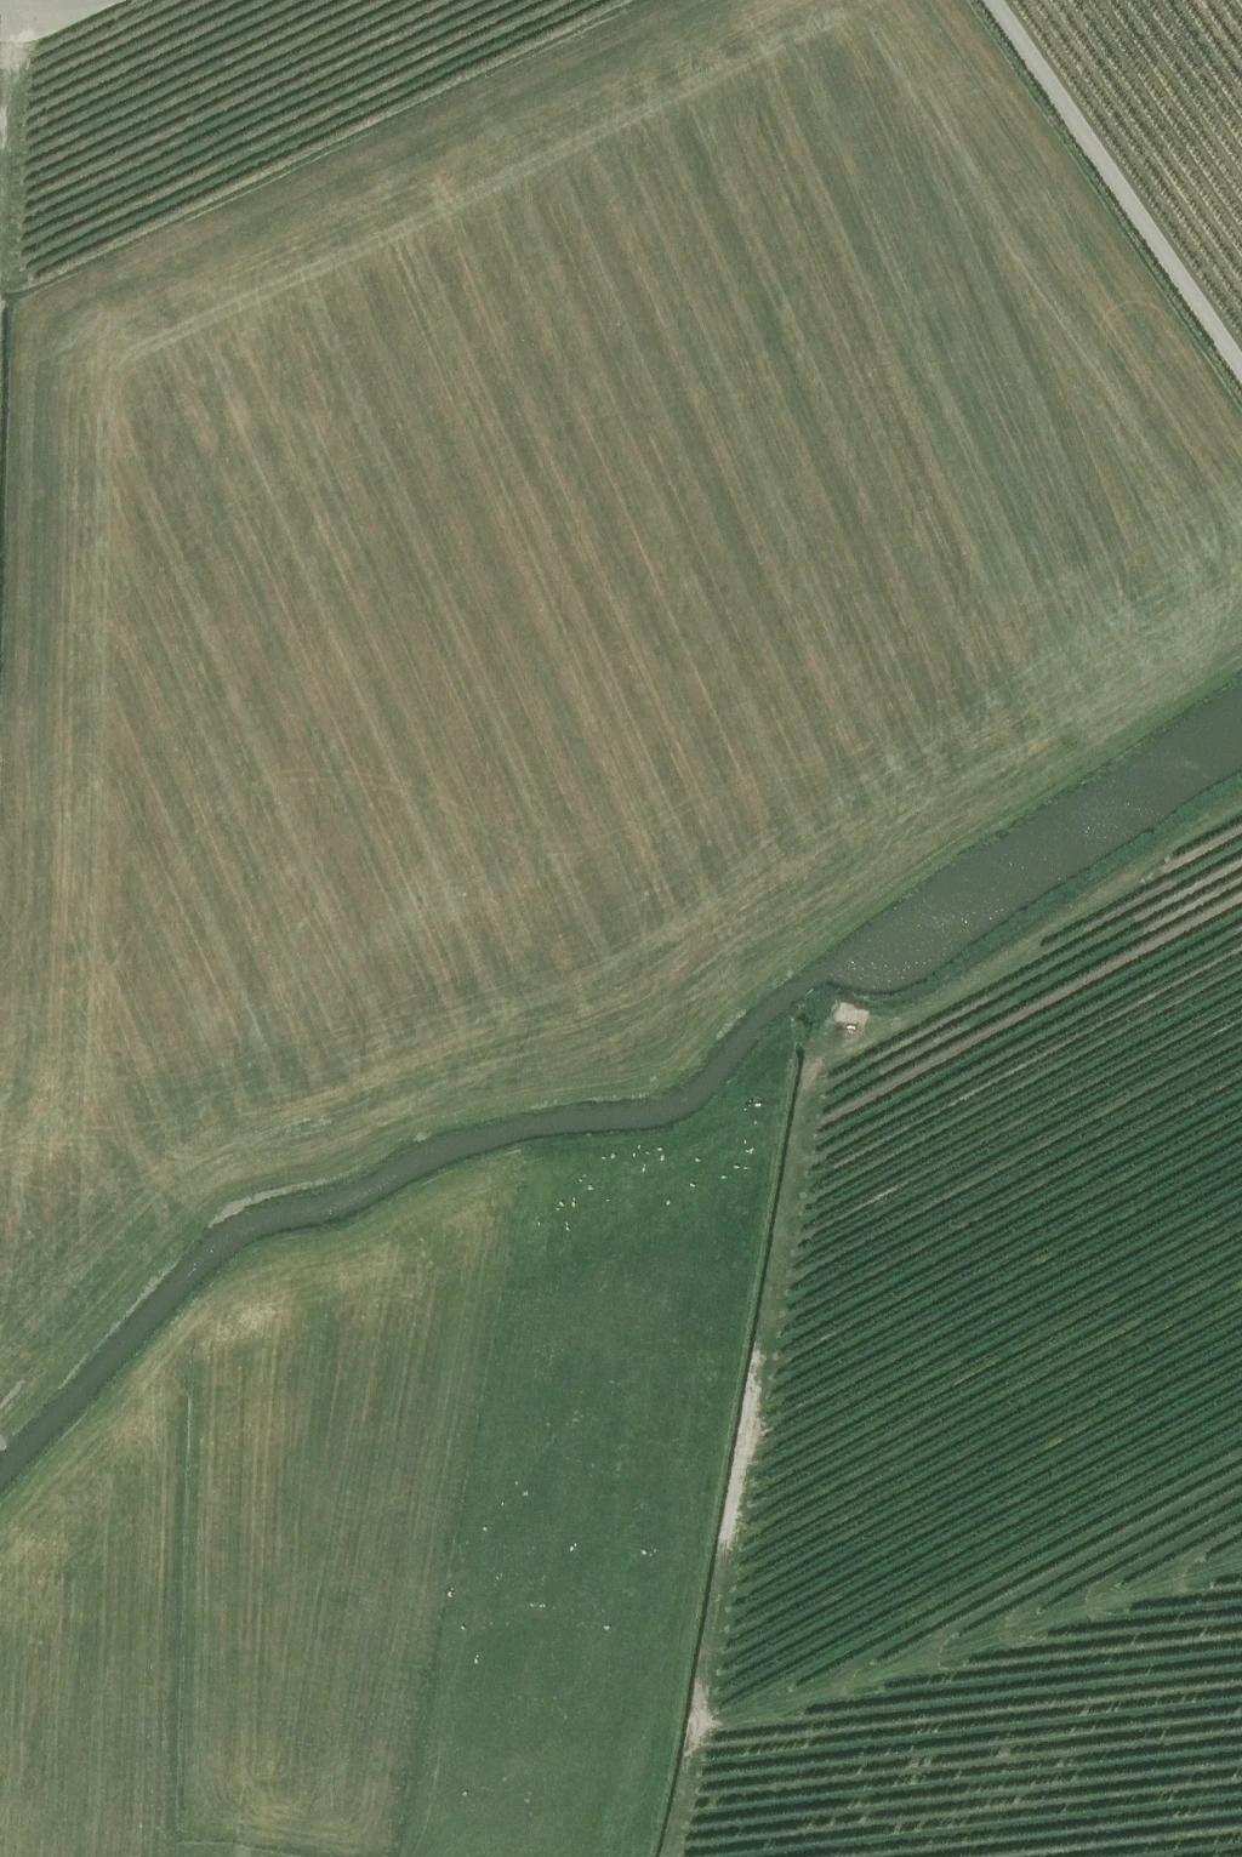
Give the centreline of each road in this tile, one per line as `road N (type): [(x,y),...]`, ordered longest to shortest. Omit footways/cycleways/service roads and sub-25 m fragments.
road 1 (track): [(701,1732),(1241,1562)]
road 2 (track): [(1241,368),(991,0)]

